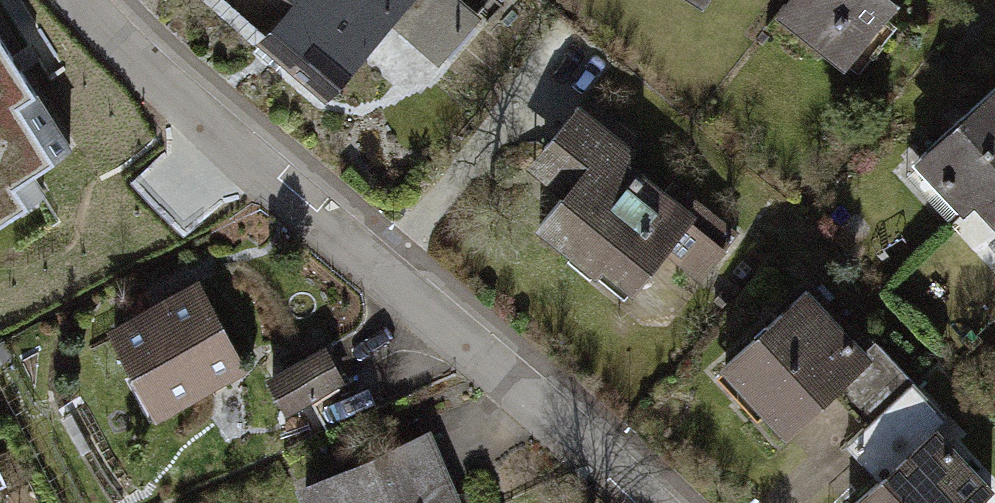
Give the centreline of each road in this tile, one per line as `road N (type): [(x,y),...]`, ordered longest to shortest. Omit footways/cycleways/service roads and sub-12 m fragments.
road 1 (residential): [(98,0),(174,82),(637,502)]

